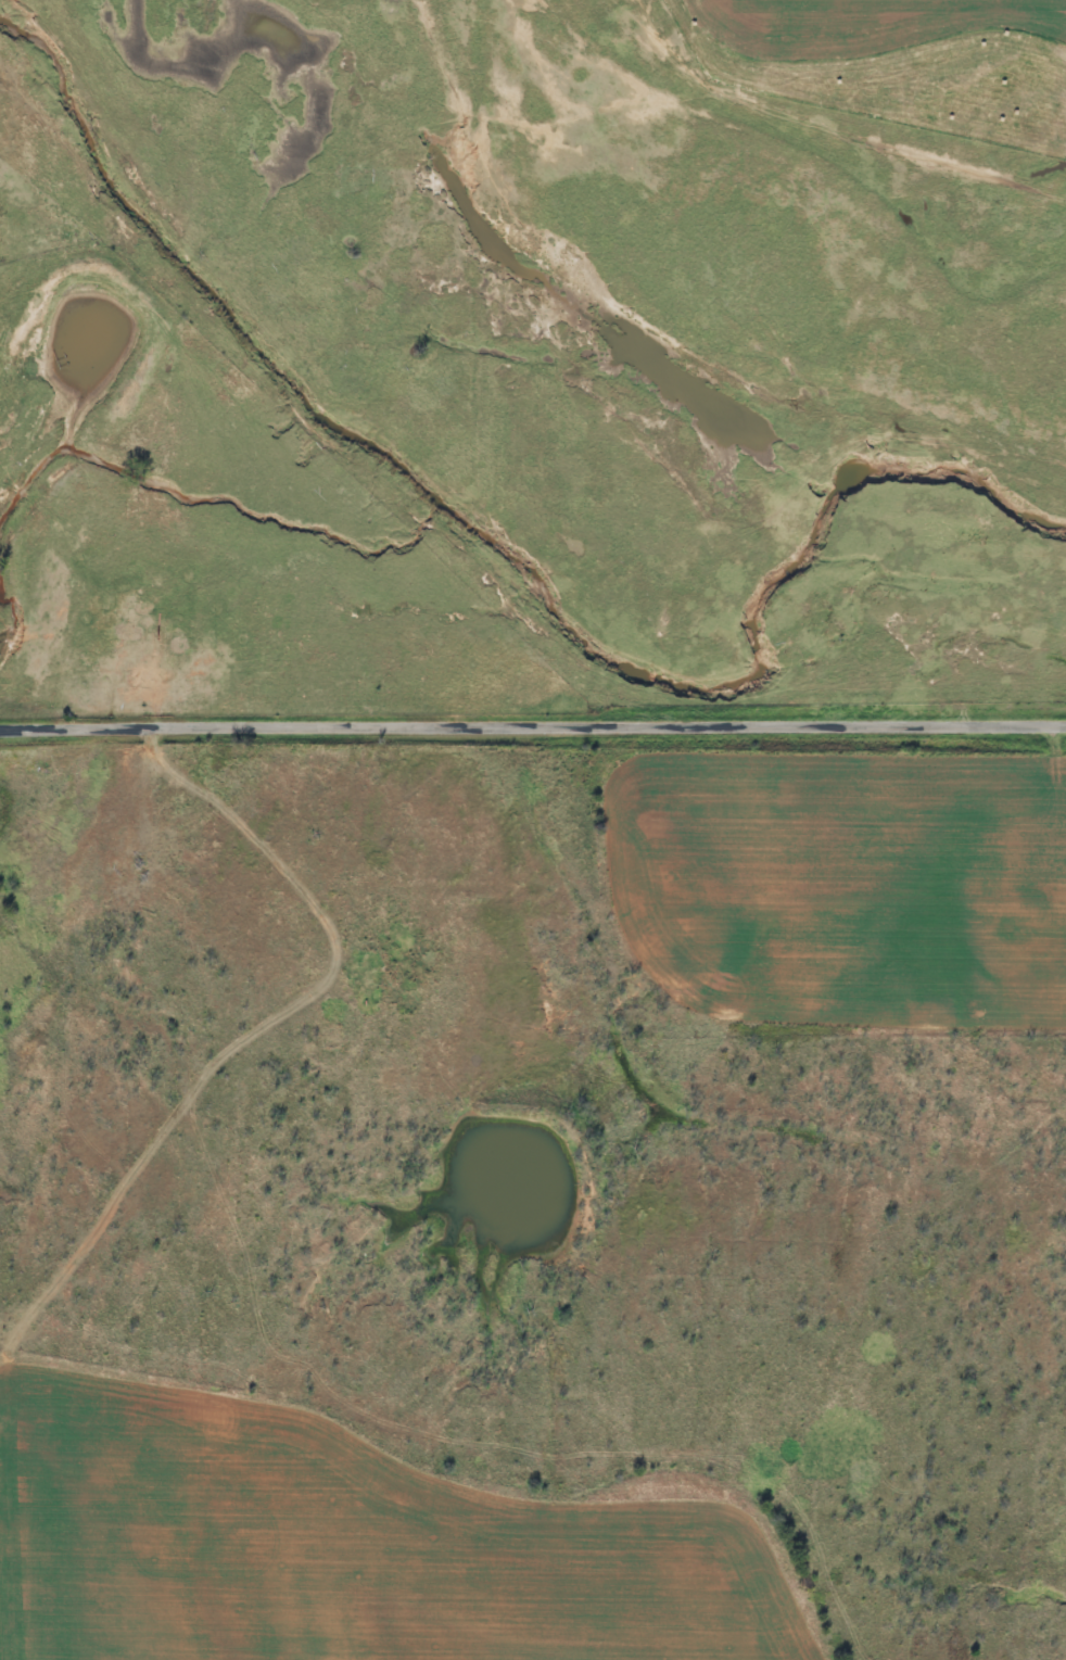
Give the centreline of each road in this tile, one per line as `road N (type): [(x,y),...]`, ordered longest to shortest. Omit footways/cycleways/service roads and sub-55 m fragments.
road 1 (residential): [(0,723),(1065,721)]

